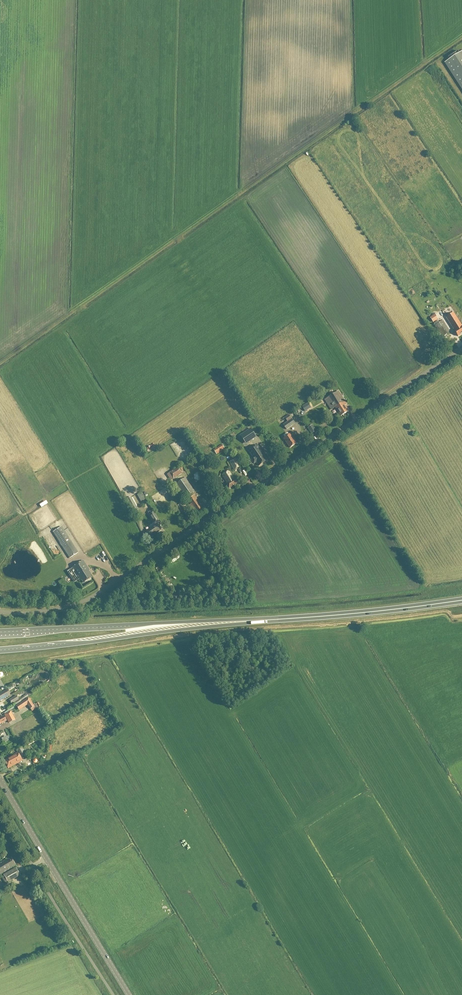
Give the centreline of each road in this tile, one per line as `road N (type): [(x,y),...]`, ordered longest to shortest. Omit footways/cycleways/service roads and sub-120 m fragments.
road 1 (unclassified): [(0,612),(83,601),(461,347)]
road 2 (tertiary): [(128,994),(0,781)]
road 3 (trunk): [(216,624),(461,601)]
road 4 (trunk): [(0,651),(216,624)]
road 5 (trunk): [(216,624),(0,633)]

